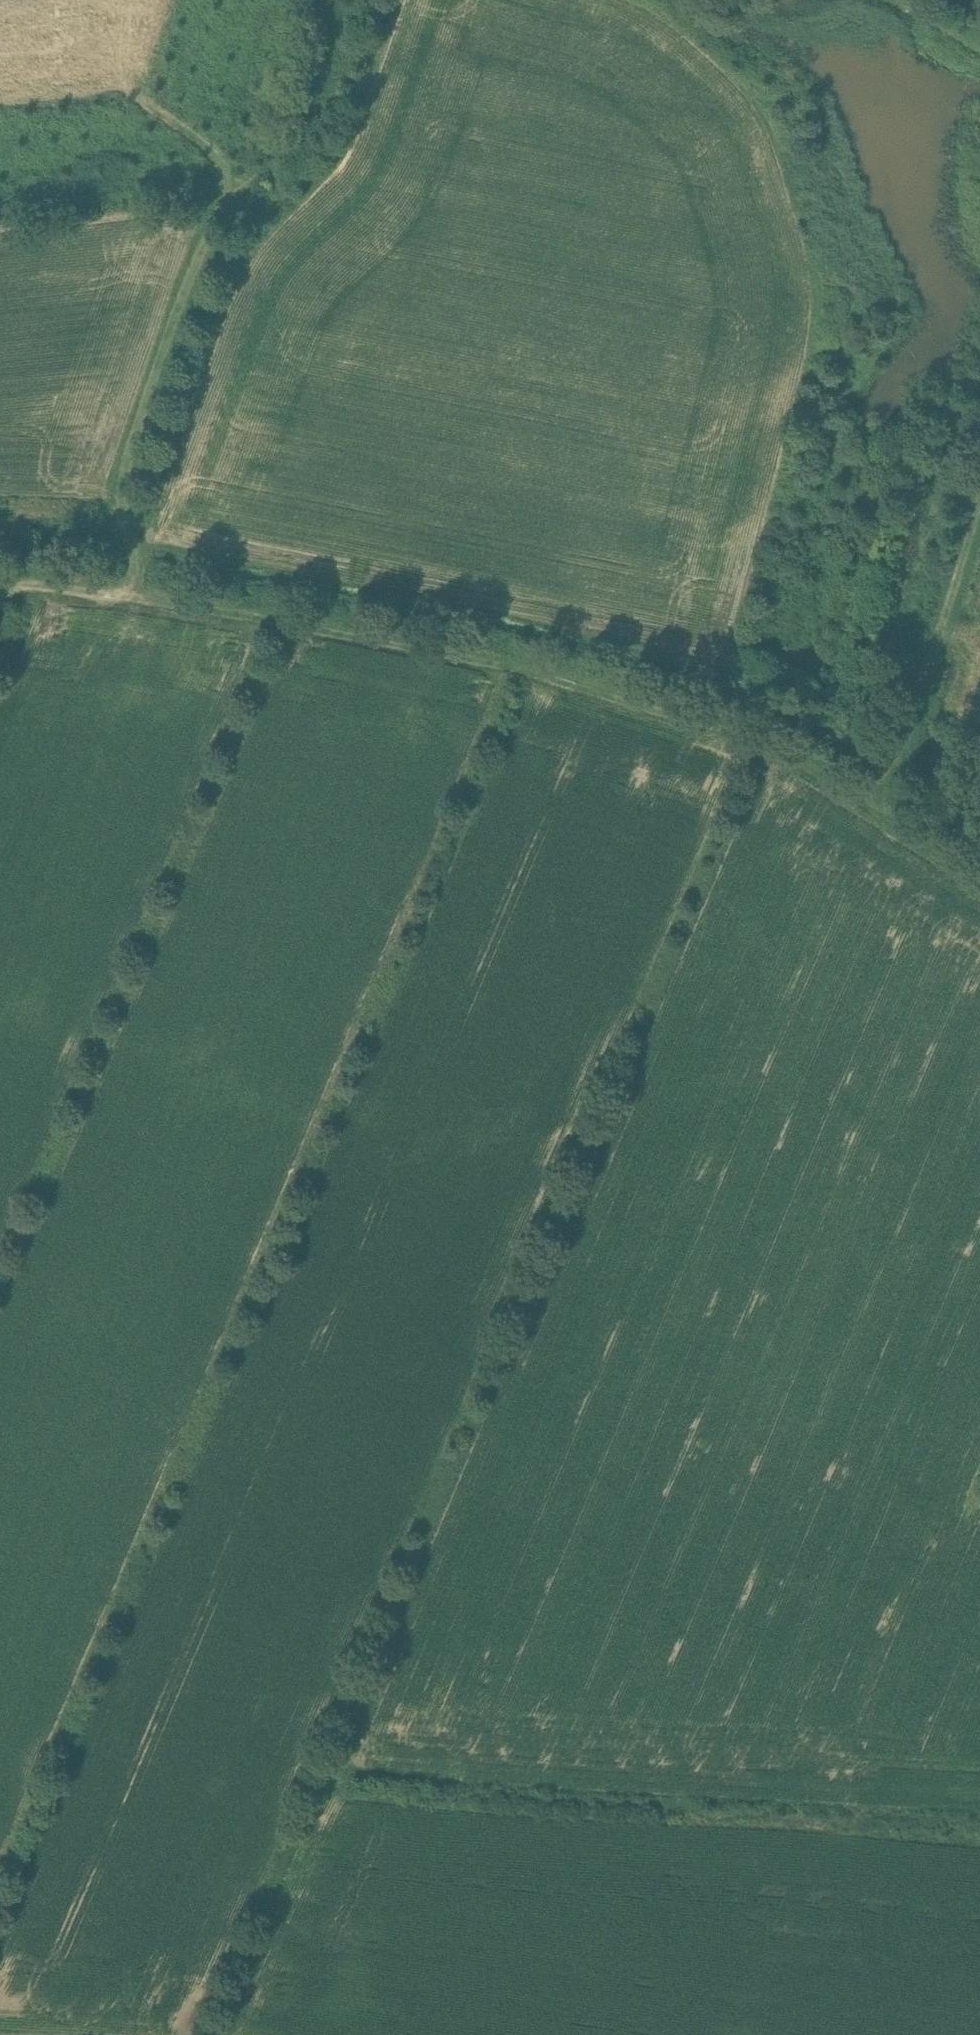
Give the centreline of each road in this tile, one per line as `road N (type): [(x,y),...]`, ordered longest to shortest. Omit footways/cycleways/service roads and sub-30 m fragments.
road 1 (track): [(184,2034),(741,744)]
road 2 (track): [(741,744),(285,624),(0,582)]
road 3 (track): [(741,744),(858,802),(880,797),(896,774),(979,500)]

